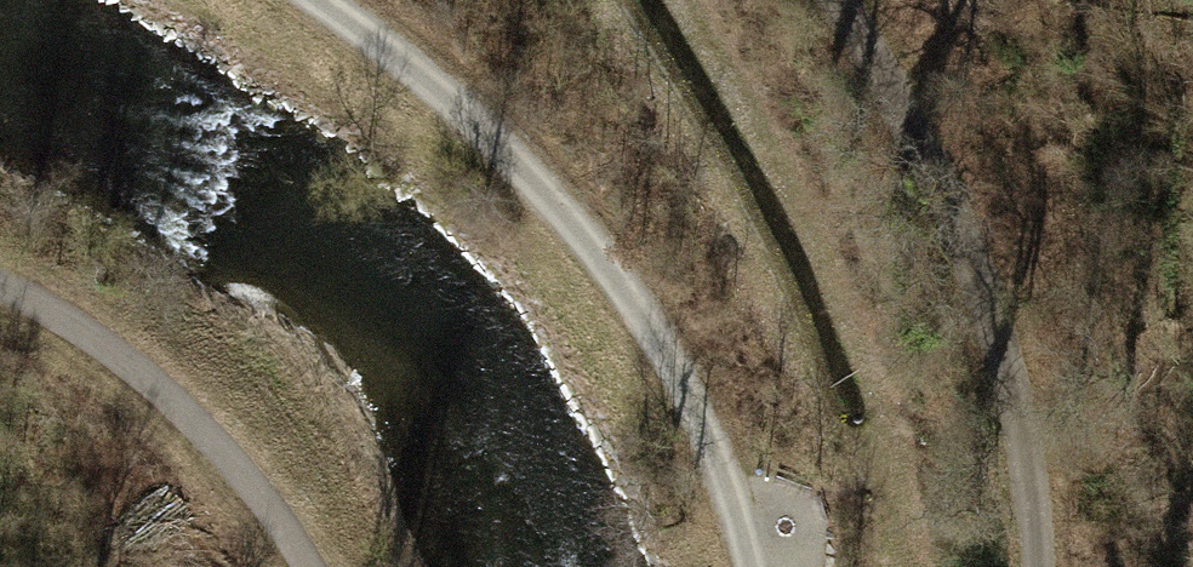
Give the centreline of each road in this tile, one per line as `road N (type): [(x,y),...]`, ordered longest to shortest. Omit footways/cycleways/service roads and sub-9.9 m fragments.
road 1 (track): [(751,566),(735,512),(636,311),(560,202),(363,32),(312,0)]
road 2 (unclassified): [(839,0),(916,134),(1000,359),(1037,566)]
road 3 (track): [(0,285),(120,358),(218,447),(308,566)]

